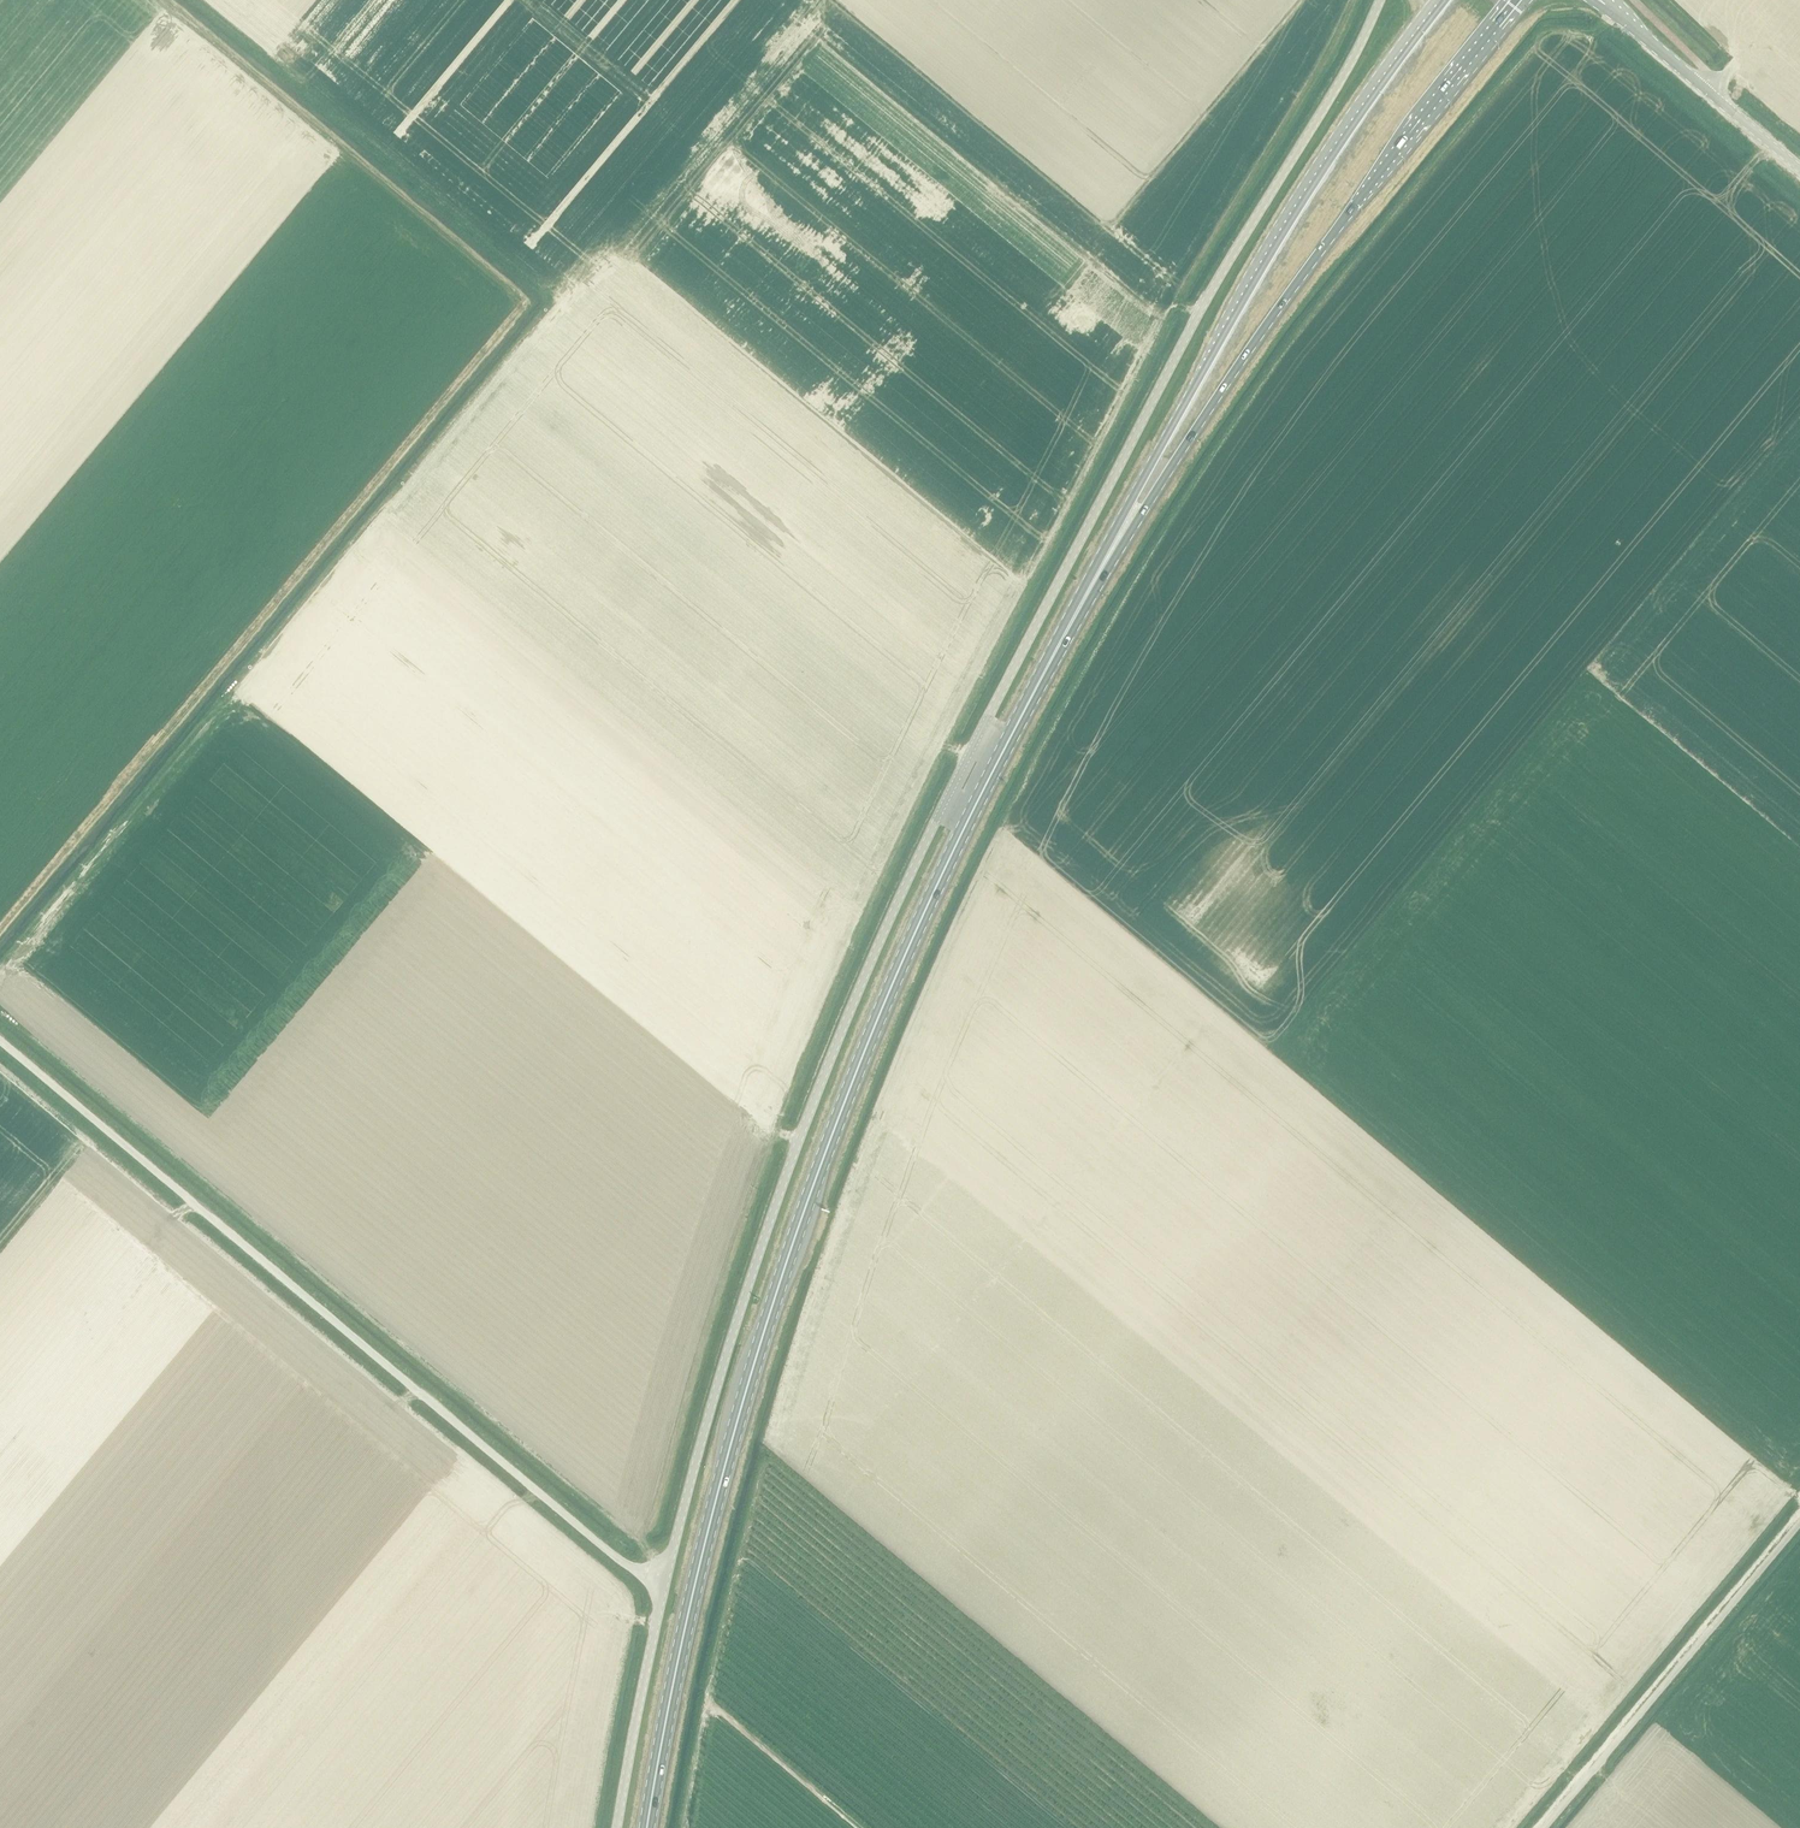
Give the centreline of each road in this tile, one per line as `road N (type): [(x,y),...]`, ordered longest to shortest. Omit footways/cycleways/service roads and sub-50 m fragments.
road 1 (unclassified): [(663,1577),(798,1140),(911,871),(1138,423),(1380,0)]
road 2 (primary): [(646,1827),(699,1564),(792,1246),(895,977),(1076,614)]
road 3 (unclassified): [(663,1577),(626,1565),(0,1042)]
road 4 (primary): [(1076,614),(1246,354),(1517,0)]
road 5 (primary): [(1439,0),(1309,176),(1076,614)]
road 6 (unclassified): [(1543,1827),(1799,1521)]
road 7 (tertiary): [(1799,168),(1600,0)]
road 8 (unclassified): [(616,1827),(663,1577)]

